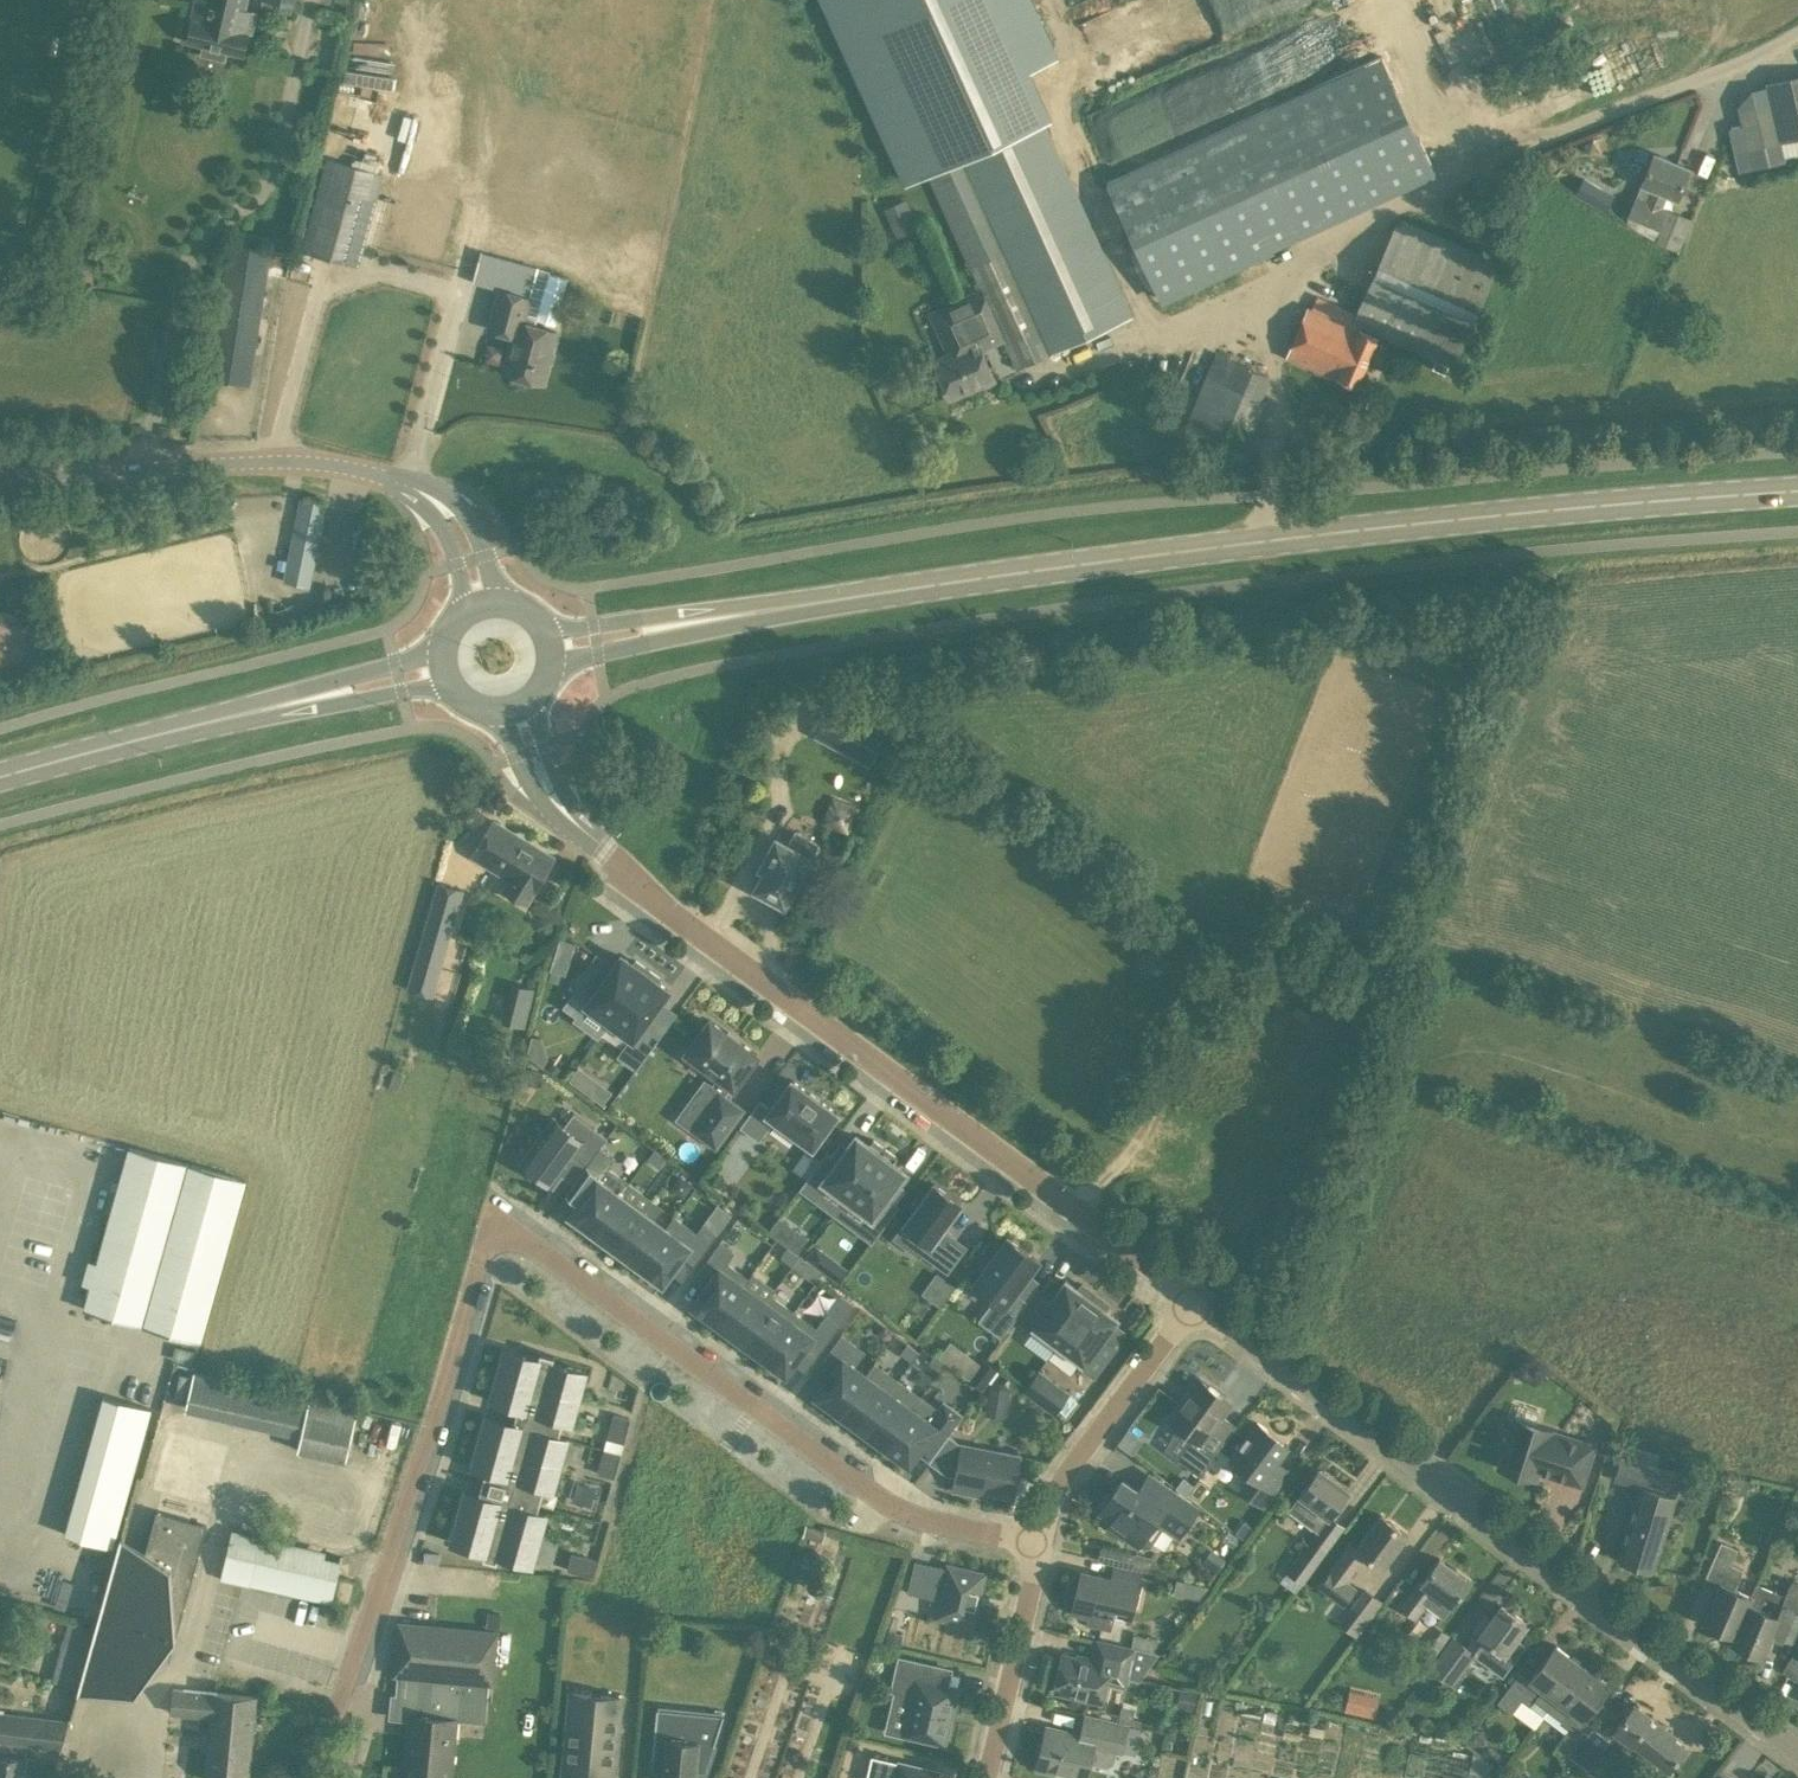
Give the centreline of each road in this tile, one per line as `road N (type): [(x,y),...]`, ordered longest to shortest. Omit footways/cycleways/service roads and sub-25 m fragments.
road 1 (secondary): [(557,641),(918,583),(1587,507),(1797,491)]
road 2 (residential): [(314,1777),(479,1254),(498,1237),(535,1248),(878,1498),(941,1525),(1038,1543)]
road 3 (tertiary): [(1797,1751),(1194,1301)]
road 4 (tertiary): [(1194,1301),(733,960),(603,850)]
road 5 (tertiary): [(486,595),(432,498),(363,471),(273,460),(0,478)]
road 6 (secondary): [(0,777),(445,664)]
road 7 (residential): [(1038,1543),(1064,1475),(1194,1301)]
road 8 (residential): [(984,1777),(1038,1543)]
road 9 (tertiary): [(516,704),(552,797),(603,850)]

